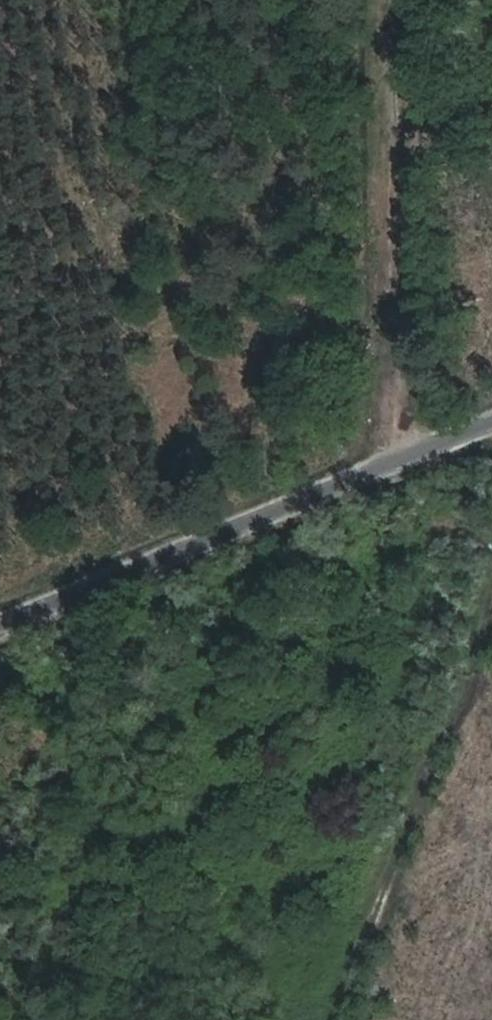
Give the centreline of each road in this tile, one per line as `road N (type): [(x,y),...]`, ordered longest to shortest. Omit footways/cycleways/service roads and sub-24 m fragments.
road 1 (track): [(231,1019),(424,458),(390,0)]
road 2 (unclassified): [(0,635),(491,429)]

